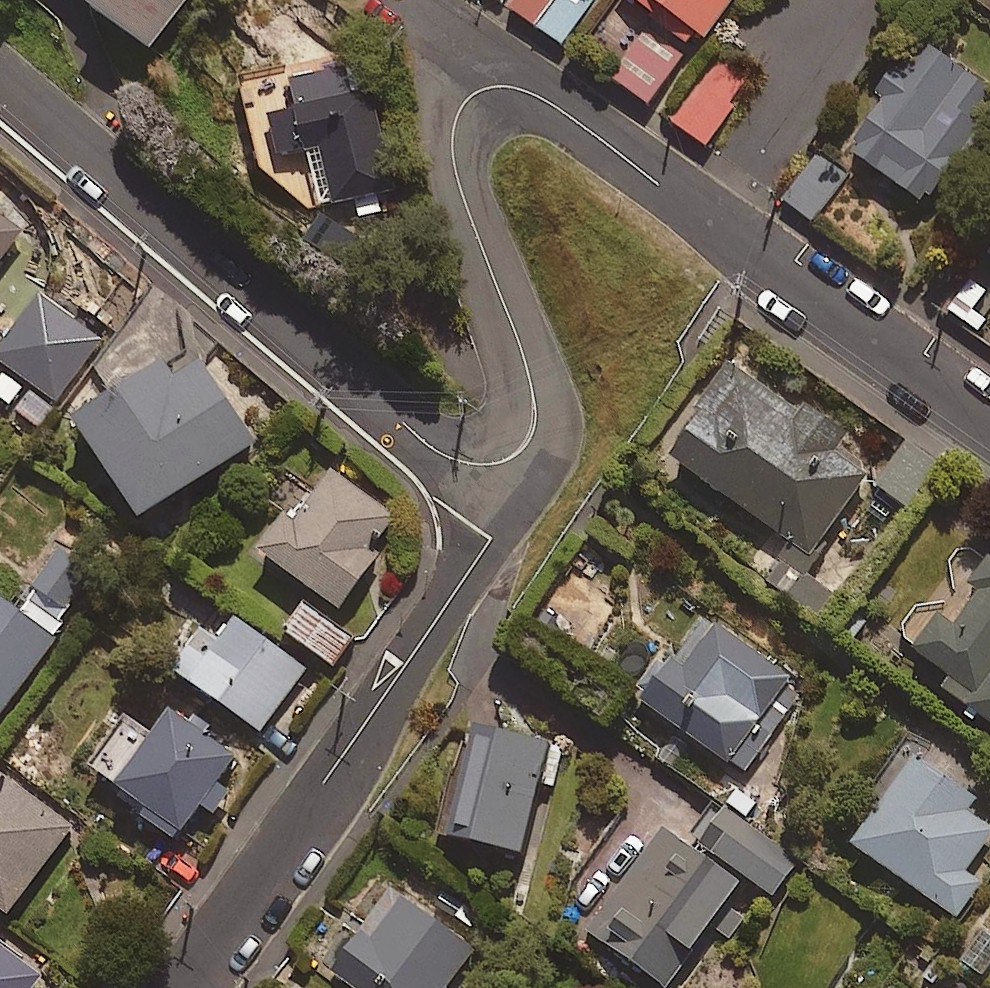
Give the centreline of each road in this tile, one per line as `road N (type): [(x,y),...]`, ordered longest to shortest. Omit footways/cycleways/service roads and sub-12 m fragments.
road 1 (residential): [(483,466),(436,449),(0,76)]
road 2 (residential): [(190,987),(472,565),(487,538),(483,466)]
road 3 (residential): [(548,99),(989,419)]
road 4 (residential): [(483,466),(524,449),(539,406),(457,173),(451,132),(460,108),(500,83),(548,99)]
road 5 (residential): [(414,0),(548,99)]

